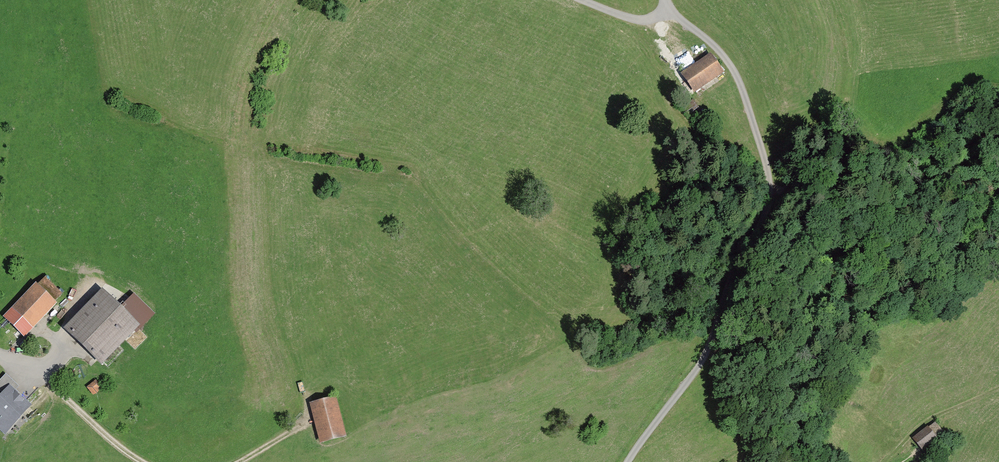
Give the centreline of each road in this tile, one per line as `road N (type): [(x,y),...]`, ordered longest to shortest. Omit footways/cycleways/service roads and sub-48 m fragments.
road 1 (unclassified): [(668,0),(722,53),(743,89),(769,197),(692,380),(630,461)]
road 2 (track): [(143,461),(38,373)]

